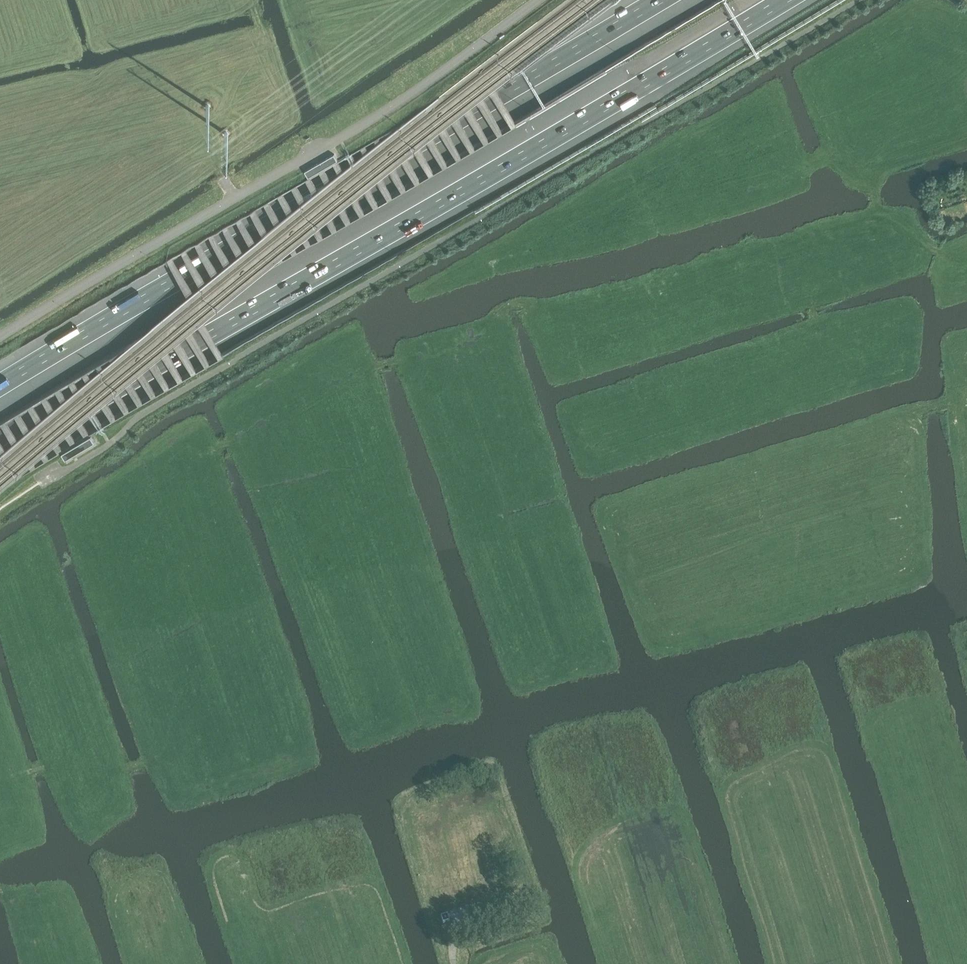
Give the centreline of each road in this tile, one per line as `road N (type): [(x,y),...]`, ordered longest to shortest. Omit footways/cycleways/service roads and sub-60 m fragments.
road 1 (motorway): [(0,463),(784,0)]
road 2 (motorway): [(658,0),(0,386)]
road 3 (unclassified): [(542,0),(416,90),(0,338)]

